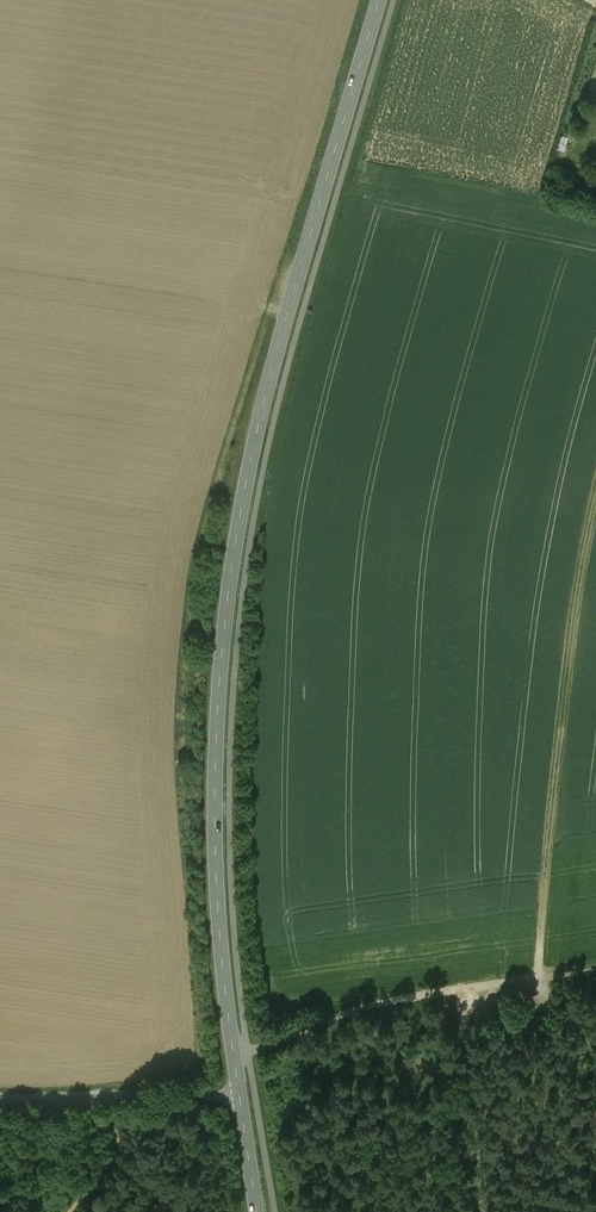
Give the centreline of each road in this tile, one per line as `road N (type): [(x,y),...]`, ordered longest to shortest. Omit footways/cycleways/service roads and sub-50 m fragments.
road 1 (secondary): [(257,1211),(218,887),(226,610),(283,329),(379,0)]
road 2 (track): [(595,476),(569,586),(562,656),(569,977)]
road 3 (track): [(595,974),(389,1003),(234,1053)]
road 4 (track): [(241,1096),(0,1099)]

